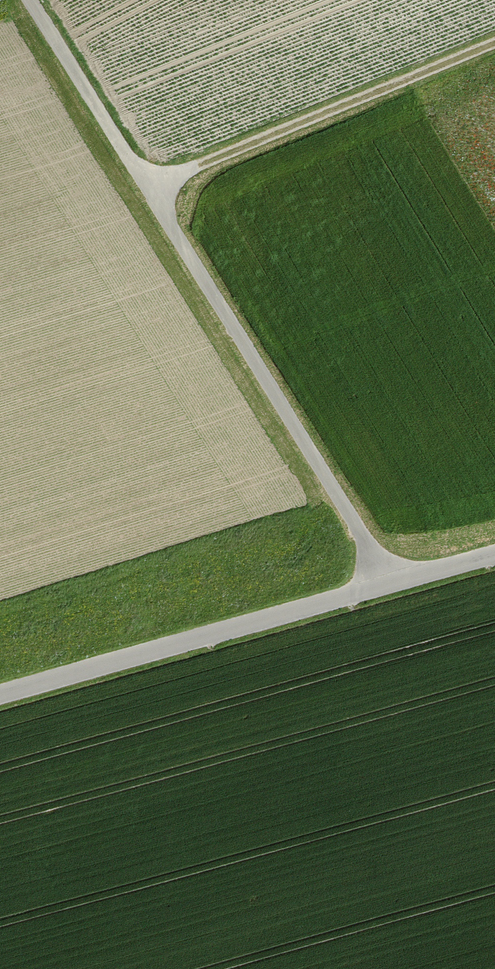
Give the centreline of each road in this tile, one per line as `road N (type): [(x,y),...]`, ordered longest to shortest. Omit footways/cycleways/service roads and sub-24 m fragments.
road 1 (track): [(30,0),(388,579)]
road 2 (unclassified): [(0,692),(494,552)]
road 3 (track): [(147,187),(494,42)]

